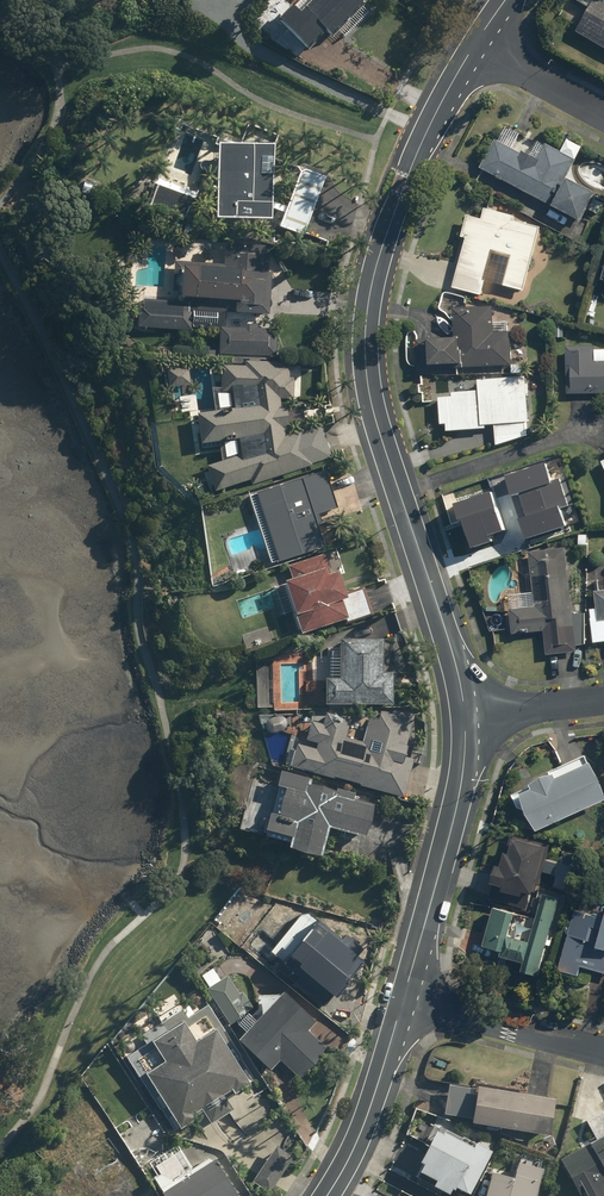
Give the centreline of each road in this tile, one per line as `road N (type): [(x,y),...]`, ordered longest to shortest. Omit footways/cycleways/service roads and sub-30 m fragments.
road 1 (unclassified): [(475,46),(396,206),(364,335),(374,419),(444,626),(464,717)]
road 2 (unclassified): [(464,717),(460,790),(403,997)]
road 3 (unclassified): [(403,997),(355,1141),(325,1195)]
road 4 (residential): [(603,1054),(403,997)]
road 5 (residential): [(475,46),(603,114)]
road 6 (residential): [(464,717),(603,701)]

